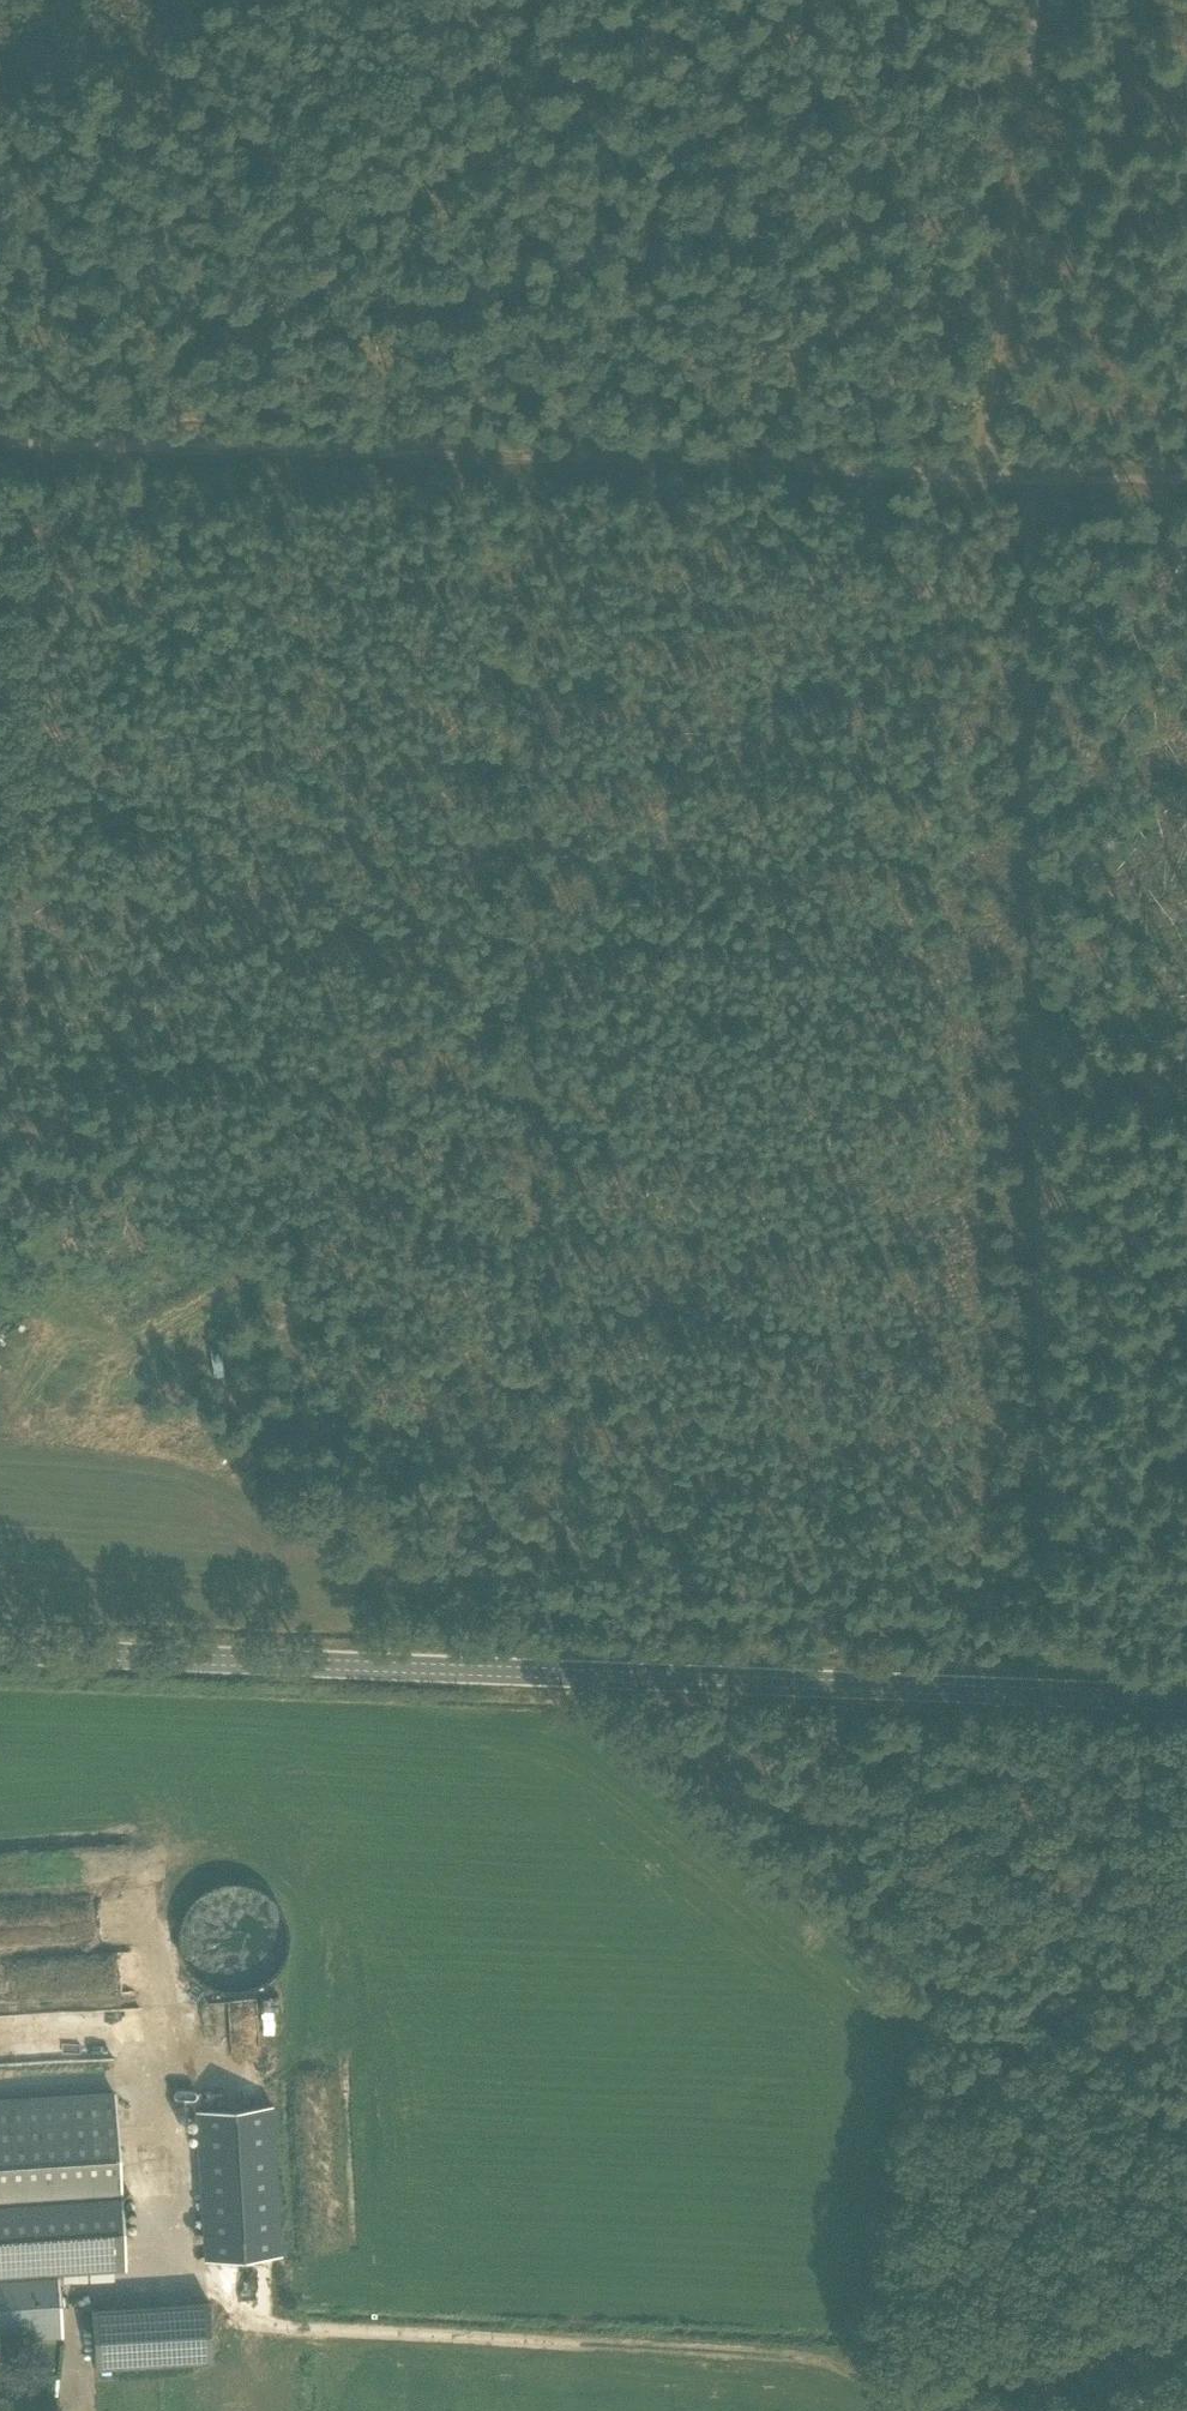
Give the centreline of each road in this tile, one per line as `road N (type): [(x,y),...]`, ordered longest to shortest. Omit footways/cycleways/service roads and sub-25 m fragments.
road 1 (tertiary): [(0,1652),(1186,1697)]
road 2 (track): [(160,2278),(249,2279),(253,2319),(283,2327),(785,2358),(837,2371)]

